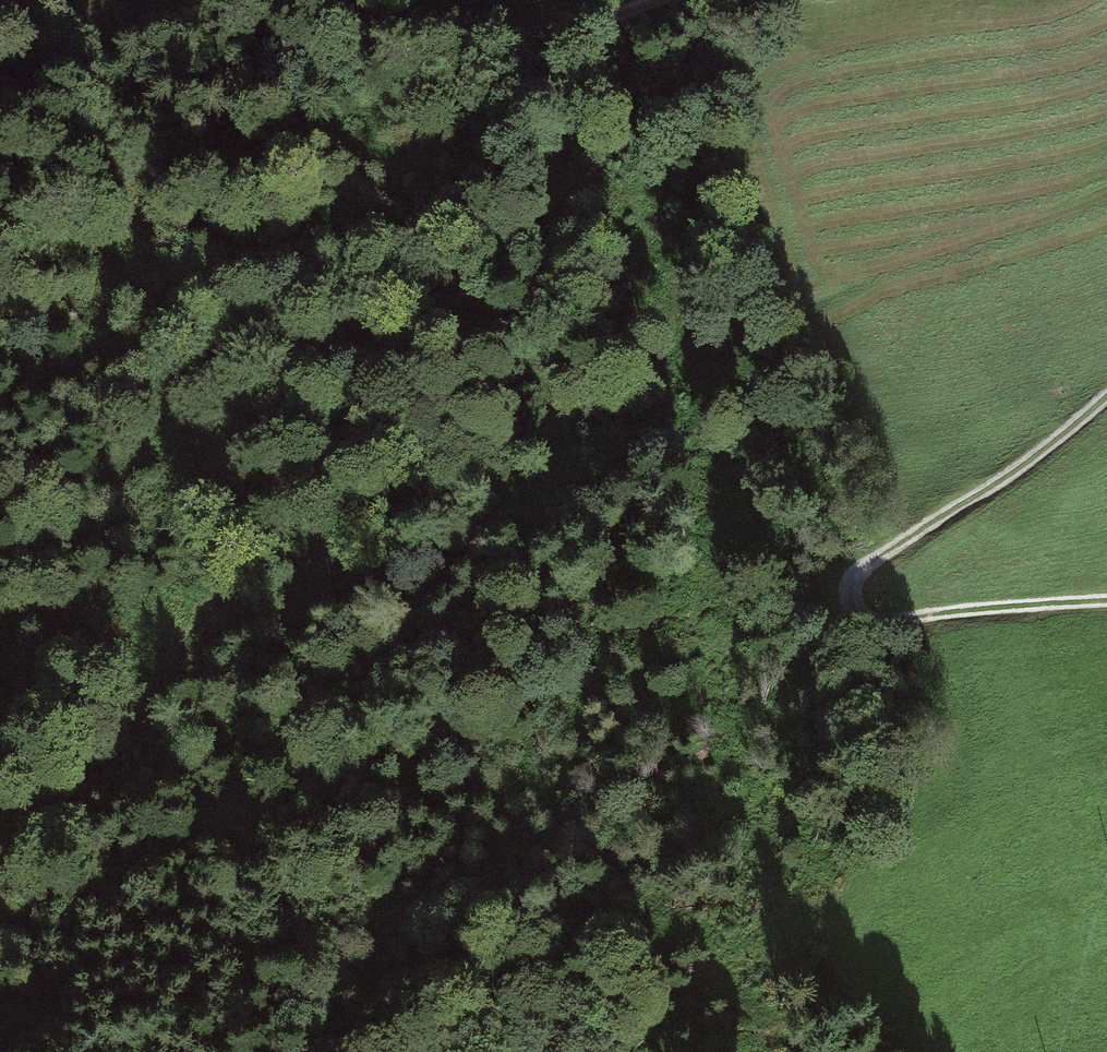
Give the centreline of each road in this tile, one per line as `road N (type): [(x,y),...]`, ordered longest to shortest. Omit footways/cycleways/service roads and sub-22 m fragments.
road 1 (track): [(0,877),(64,809),(180,642),(268,559),(319,446),(362,393),(617,142),(675,72),(774,0)]
road 2 (track): [(0,950),(207,834),(583,689),(855,612)]
road 3 (track): [(1106,396),(998,481),(877,558),(859,573),(852,598),(855,612),(874,622),(1106,600)]
road 4 (track): [(272,0),(529,32),(592,23),(659,0)]

